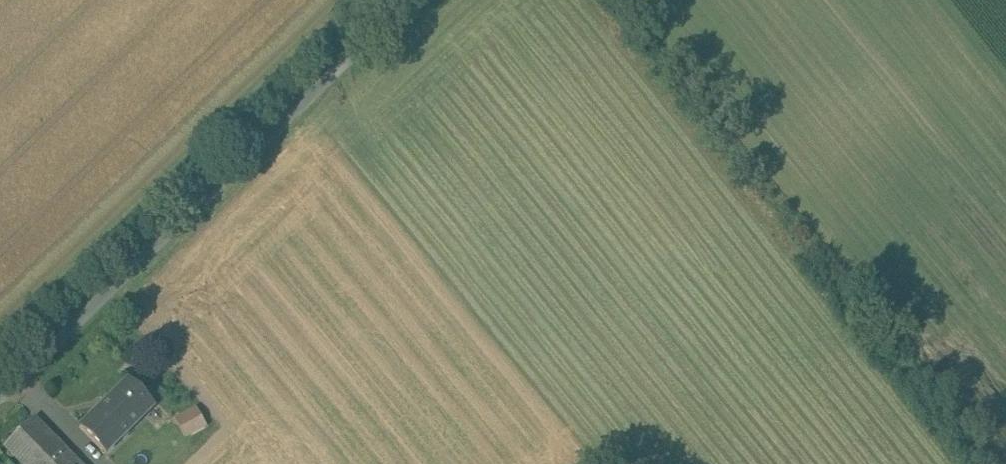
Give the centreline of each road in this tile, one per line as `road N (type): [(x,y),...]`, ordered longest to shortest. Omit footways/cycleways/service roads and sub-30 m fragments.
road 1 (unclassified): [(0,392),(406,0)]

